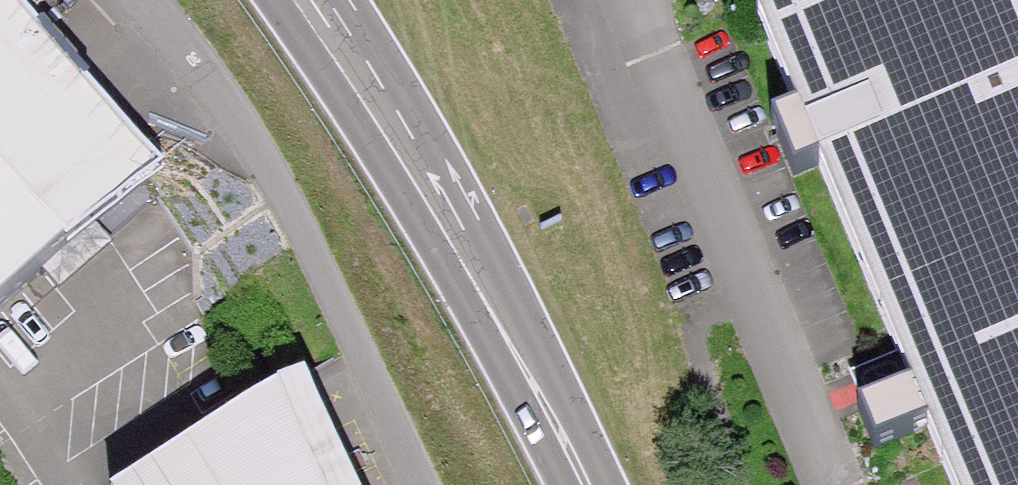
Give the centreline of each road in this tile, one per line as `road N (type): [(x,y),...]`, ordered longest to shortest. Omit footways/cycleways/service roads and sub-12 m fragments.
road 1 (unclassified): [(135,0),(221,94),(291,212),(419,484)]
road 2 (primary): [(304,0),(585,484)]
road 3 (residential): [(621,0),(834,484)]

